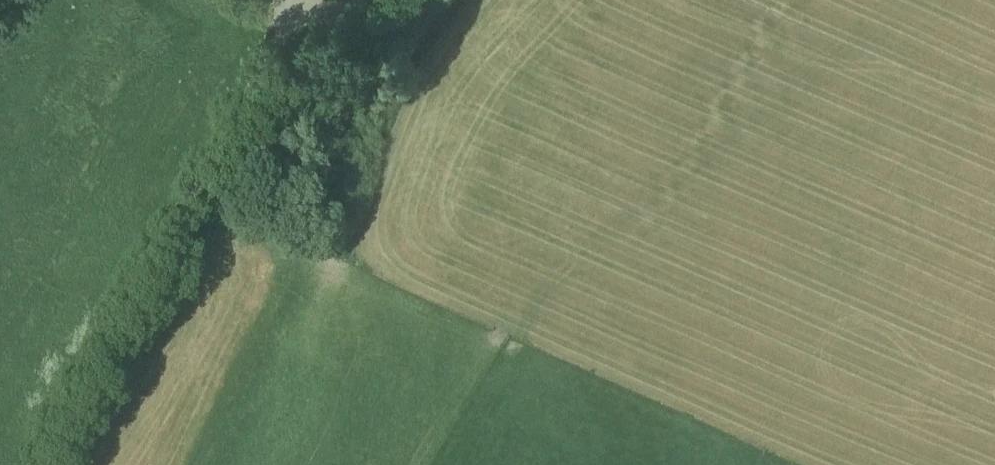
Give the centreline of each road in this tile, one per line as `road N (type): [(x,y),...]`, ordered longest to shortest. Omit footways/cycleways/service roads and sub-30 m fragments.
road 1 (unclassified): [(27,464),(265,31)]

